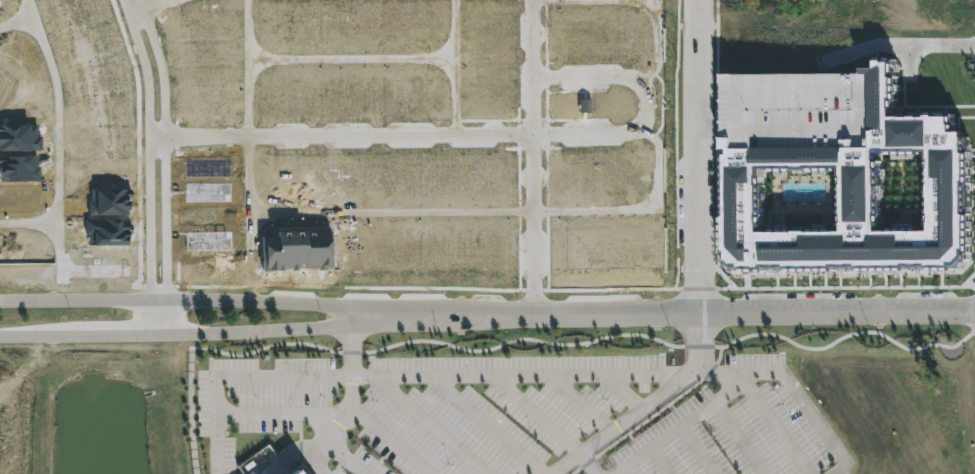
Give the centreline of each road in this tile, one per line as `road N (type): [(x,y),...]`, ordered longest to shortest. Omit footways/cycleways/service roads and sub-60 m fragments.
road 1 (tertiary): [(354,315),(974,311)]
road 2 (residential): [(535,135),(168,140)]
road 3 (tertiary): [(354,315),(327,303),(0,301)]
road 4 (tertiary): [(0,335),(284,331),(354,315)]
road 5 (residential): [(127,0),(145,56),(152,121),(155,335)]
road 6 (residential): [(170,335),(167,102),(144,0)]
road 7 (residential): [(536,314),(533,0)]
road 8 (residential): [(700,313),(701,0)]
road 9 (residential): [(535,135),(633,132),(648,118),(648,96),(627,76),(534,76)]

